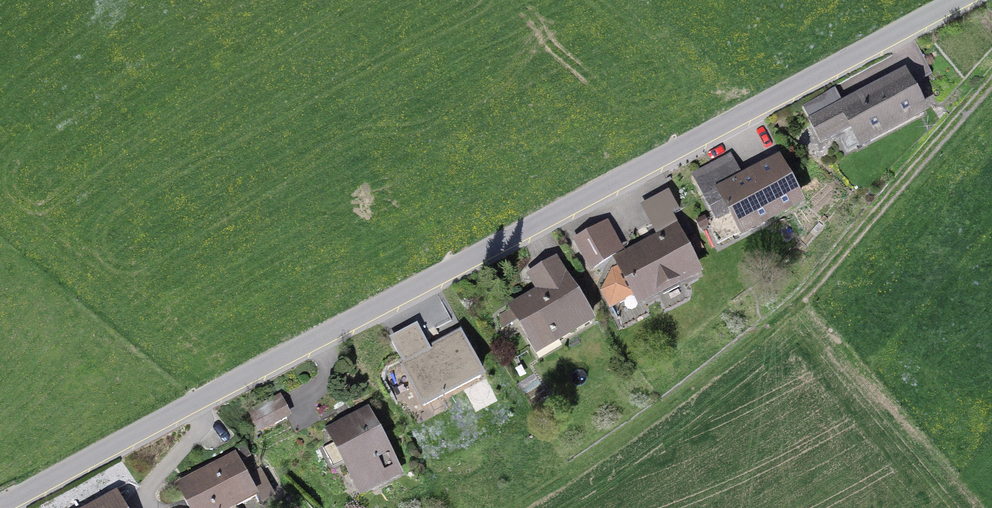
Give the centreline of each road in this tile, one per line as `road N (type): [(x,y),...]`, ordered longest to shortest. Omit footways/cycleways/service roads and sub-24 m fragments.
road 1 (tertiary): [(1,507),(962,0)]

